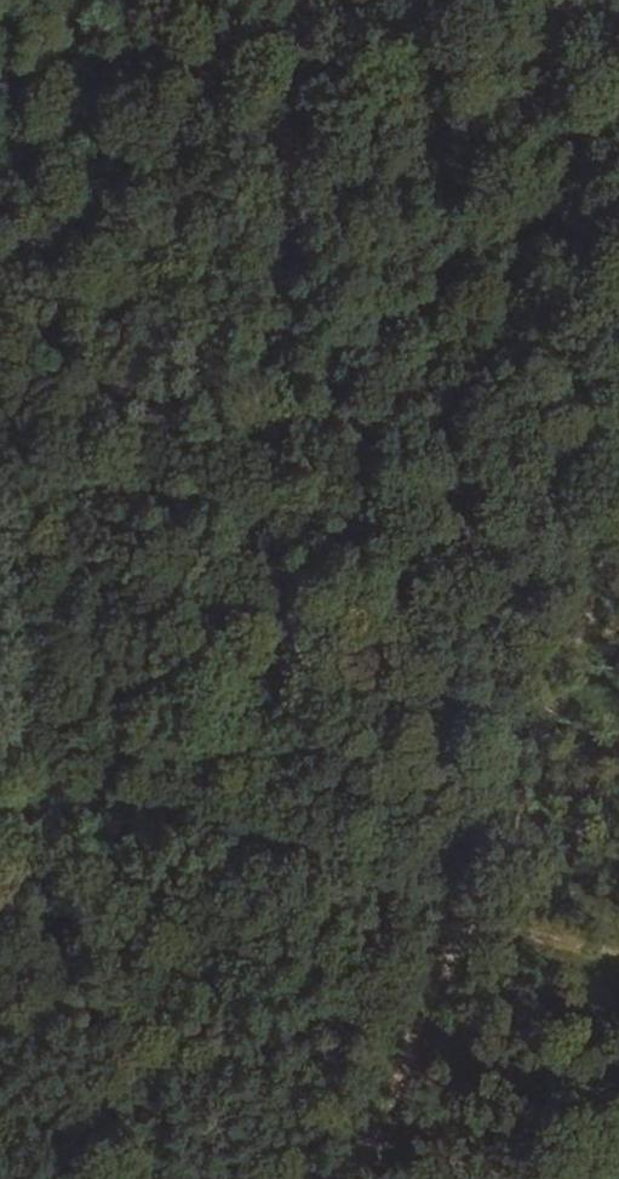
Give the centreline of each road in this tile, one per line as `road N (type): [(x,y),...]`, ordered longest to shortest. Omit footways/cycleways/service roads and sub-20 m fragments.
road 1 (track): [(0,725),(62,784),(618,976)]

